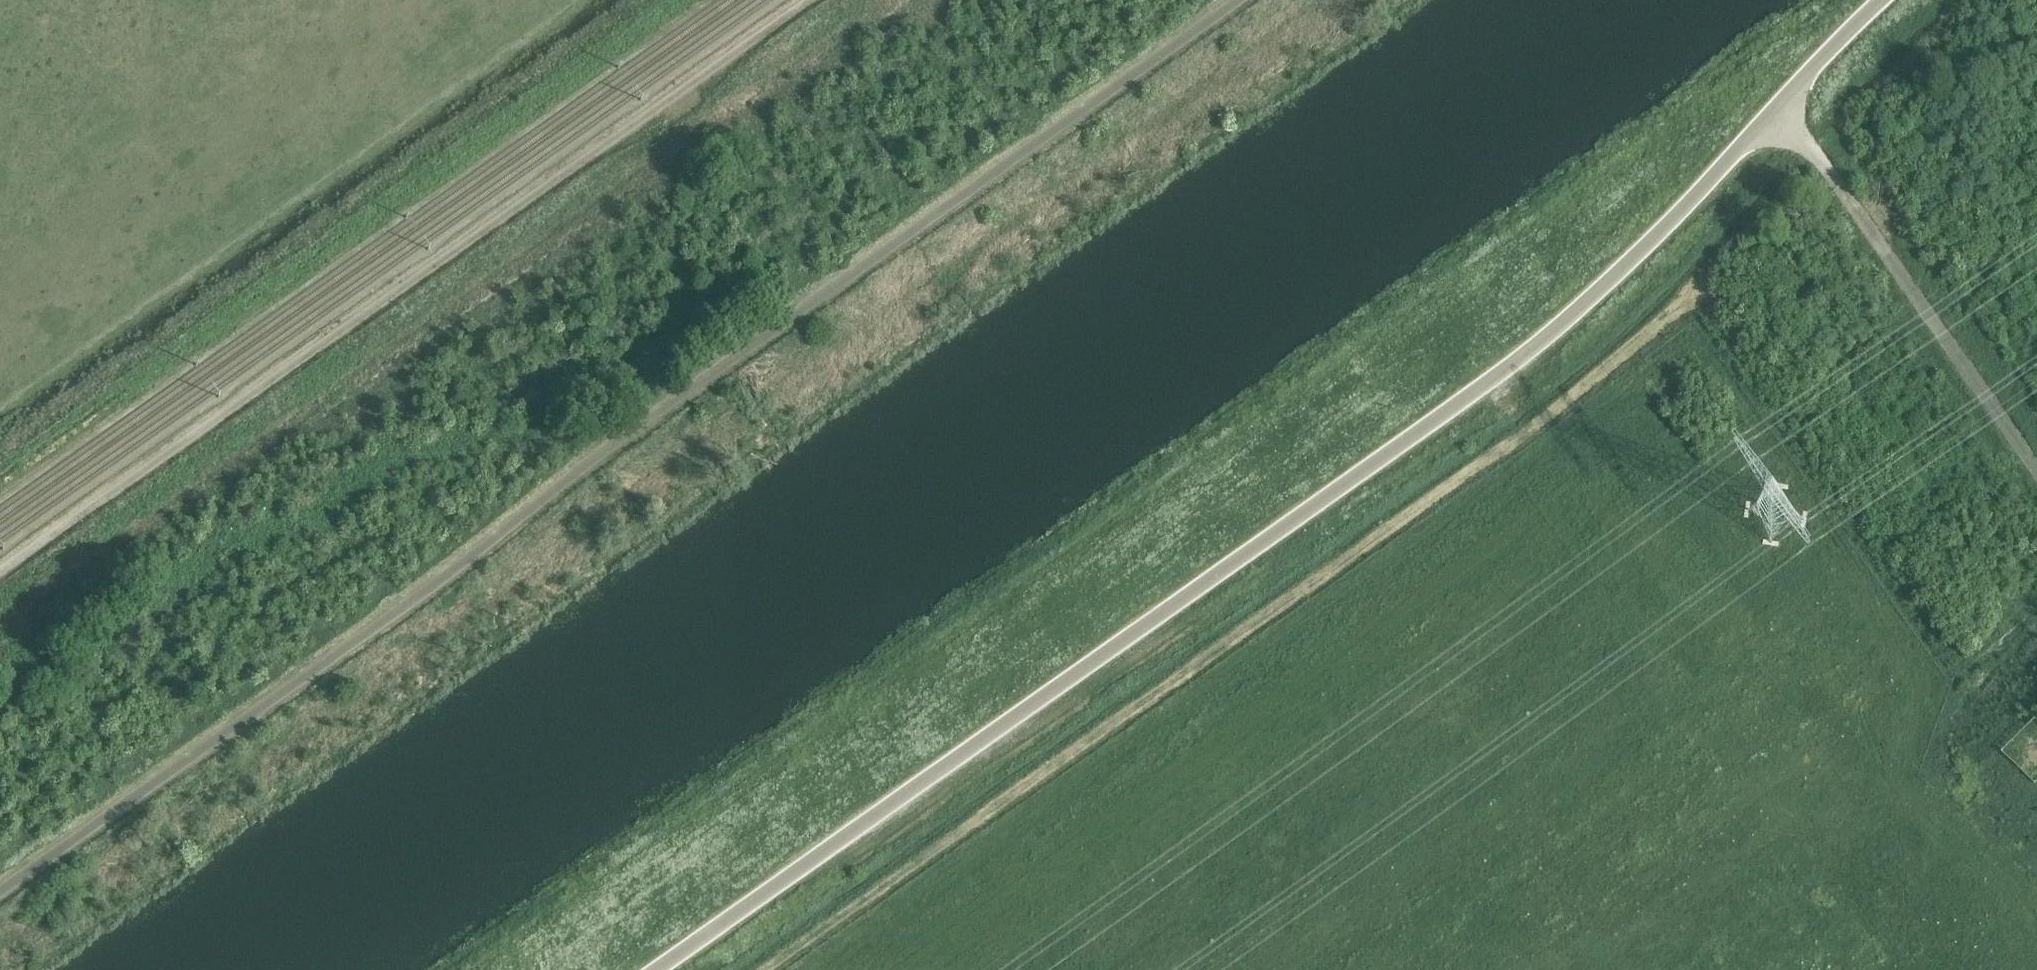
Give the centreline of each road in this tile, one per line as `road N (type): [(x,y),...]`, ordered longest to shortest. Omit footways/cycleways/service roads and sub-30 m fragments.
road 1 (tertiary): [(646,969),(1539,340),(1884,0)]
road 2 (track): [(0,573),(814,0)]
road 3 (track): [(1772,111),(2036,468)]

